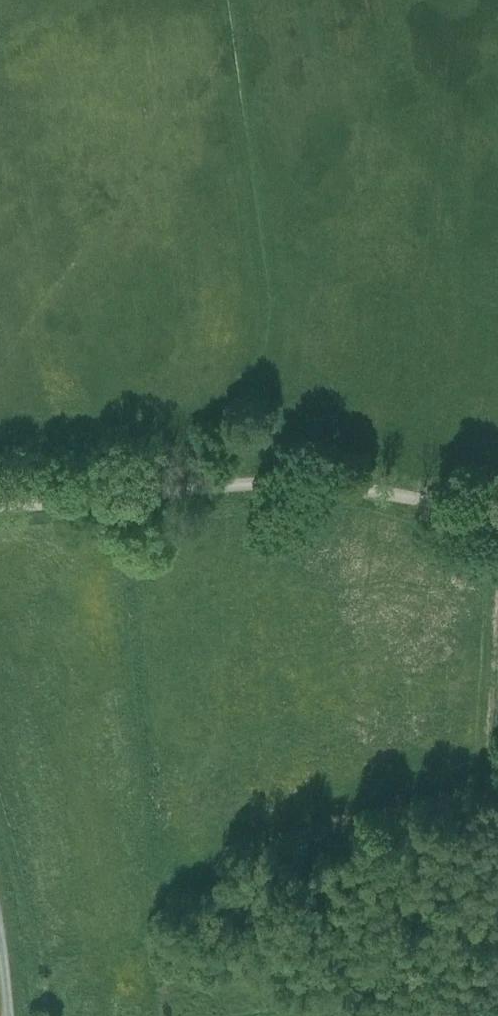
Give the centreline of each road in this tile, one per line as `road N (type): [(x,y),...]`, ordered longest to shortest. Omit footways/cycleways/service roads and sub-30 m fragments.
road 1 (track): [(497,513),(303,478),(0,506)]

